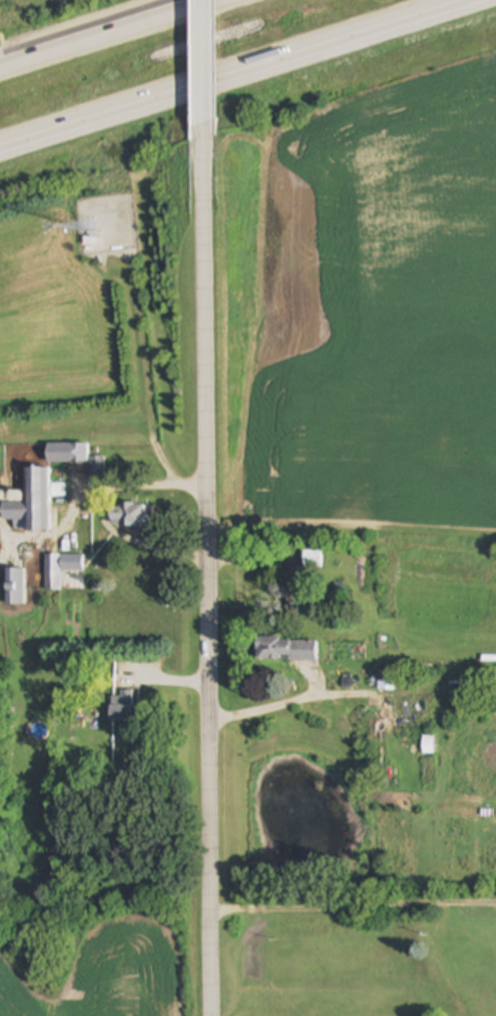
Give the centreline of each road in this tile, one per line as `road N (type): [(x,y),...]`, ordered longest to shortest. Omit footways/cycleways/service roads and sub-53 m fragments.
road 1 (secondary): [(222,1015),(210,153)]
road 2 (motorway): [(0,155),(493,0)]
road 3 (motorway): [(231,0),(0,72)]
road 4 (secondary): [(210,153),(208,0)]

